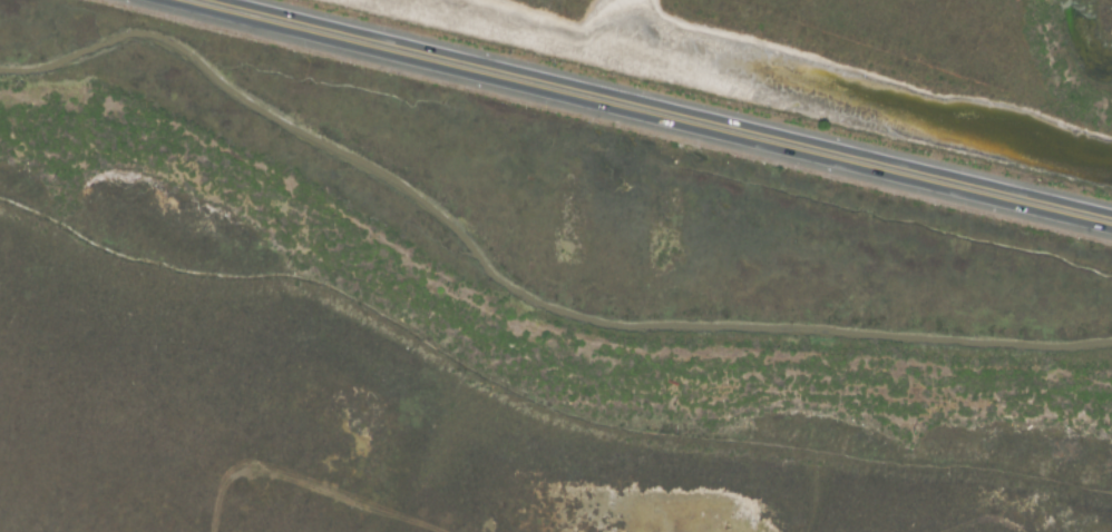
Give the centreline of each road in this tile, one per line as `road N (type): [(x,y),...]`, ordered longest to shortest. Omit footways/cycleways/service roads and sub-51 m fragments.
road 1 (trunk): [(126,0),(1111,237)]
road 2 (trunk): [(1111,221),(199,0)]

